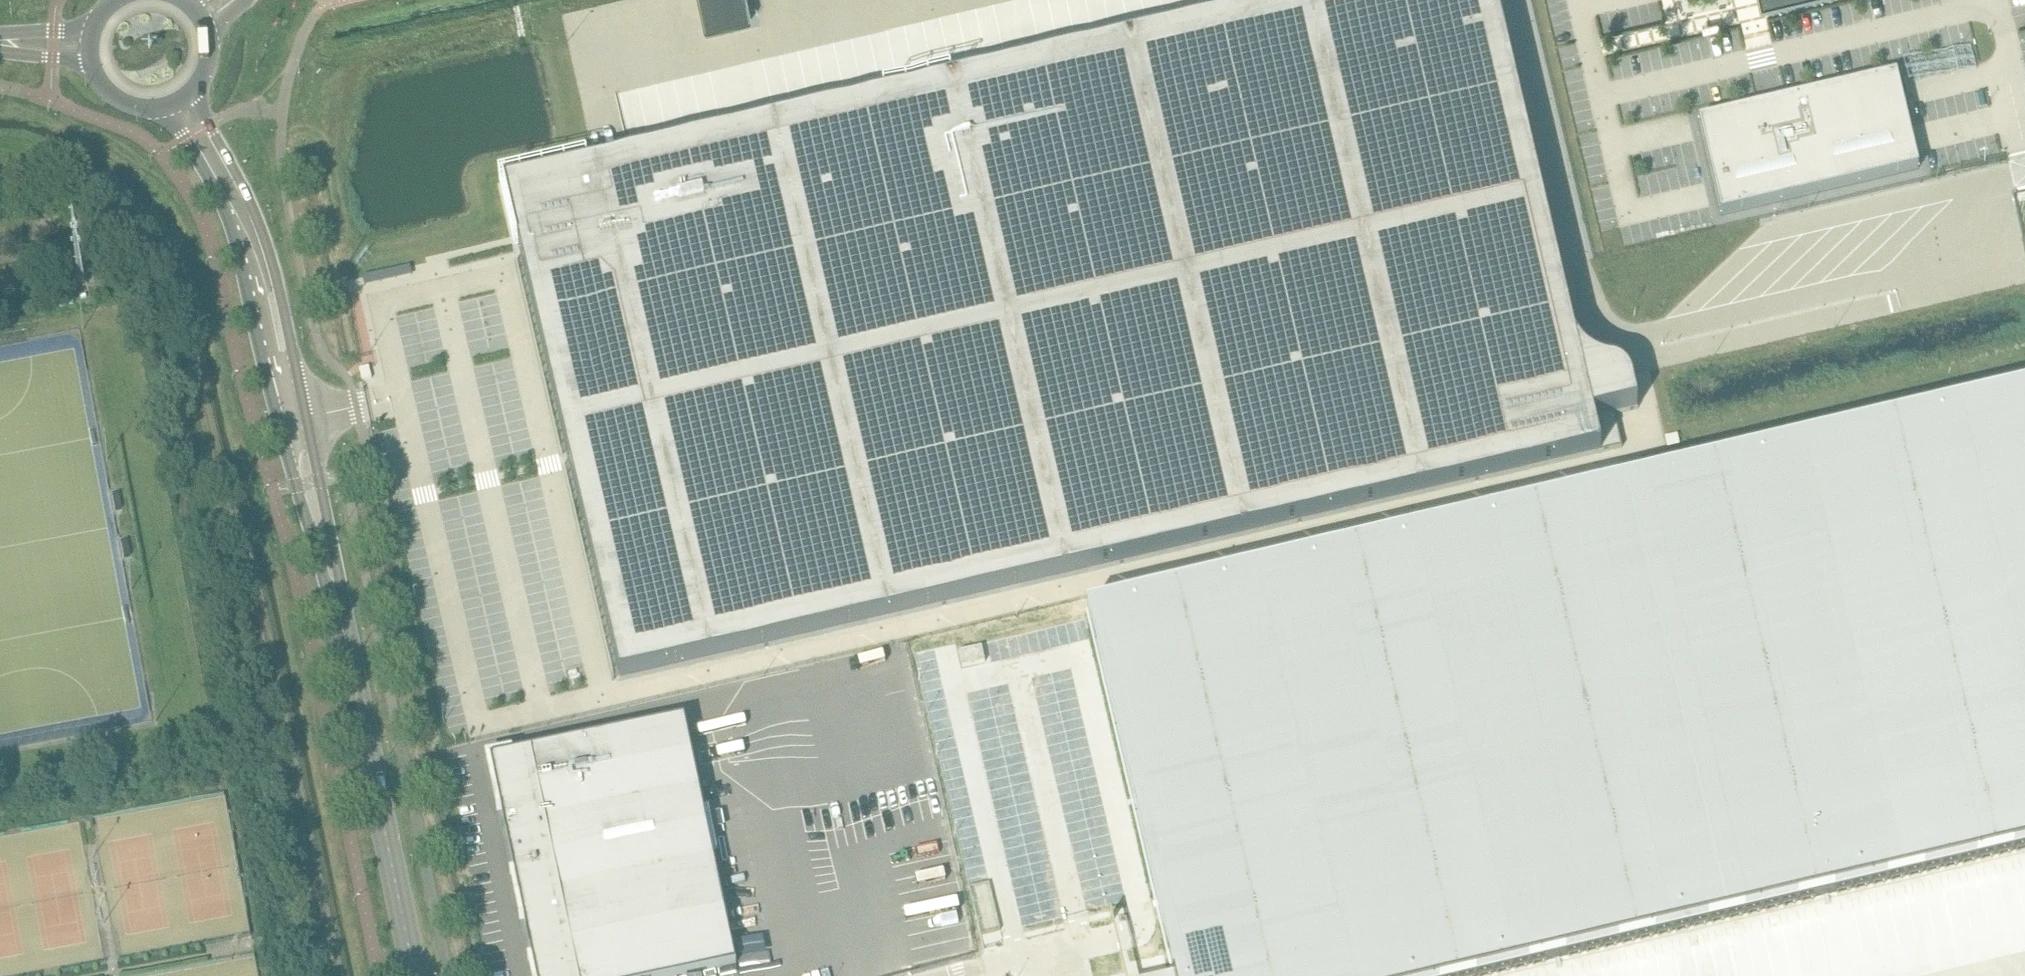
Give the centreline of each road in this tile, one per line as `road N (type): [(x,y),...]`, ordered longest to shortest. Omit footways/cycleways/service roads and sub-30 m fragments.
road 1 (secondary): [(415,975),(295,416)]
road 2 (secondary): [(272,309),(265,243),(195,86)]
road 3 (secondary): [(166,104),(218,188),(243,264),(272,309)]

